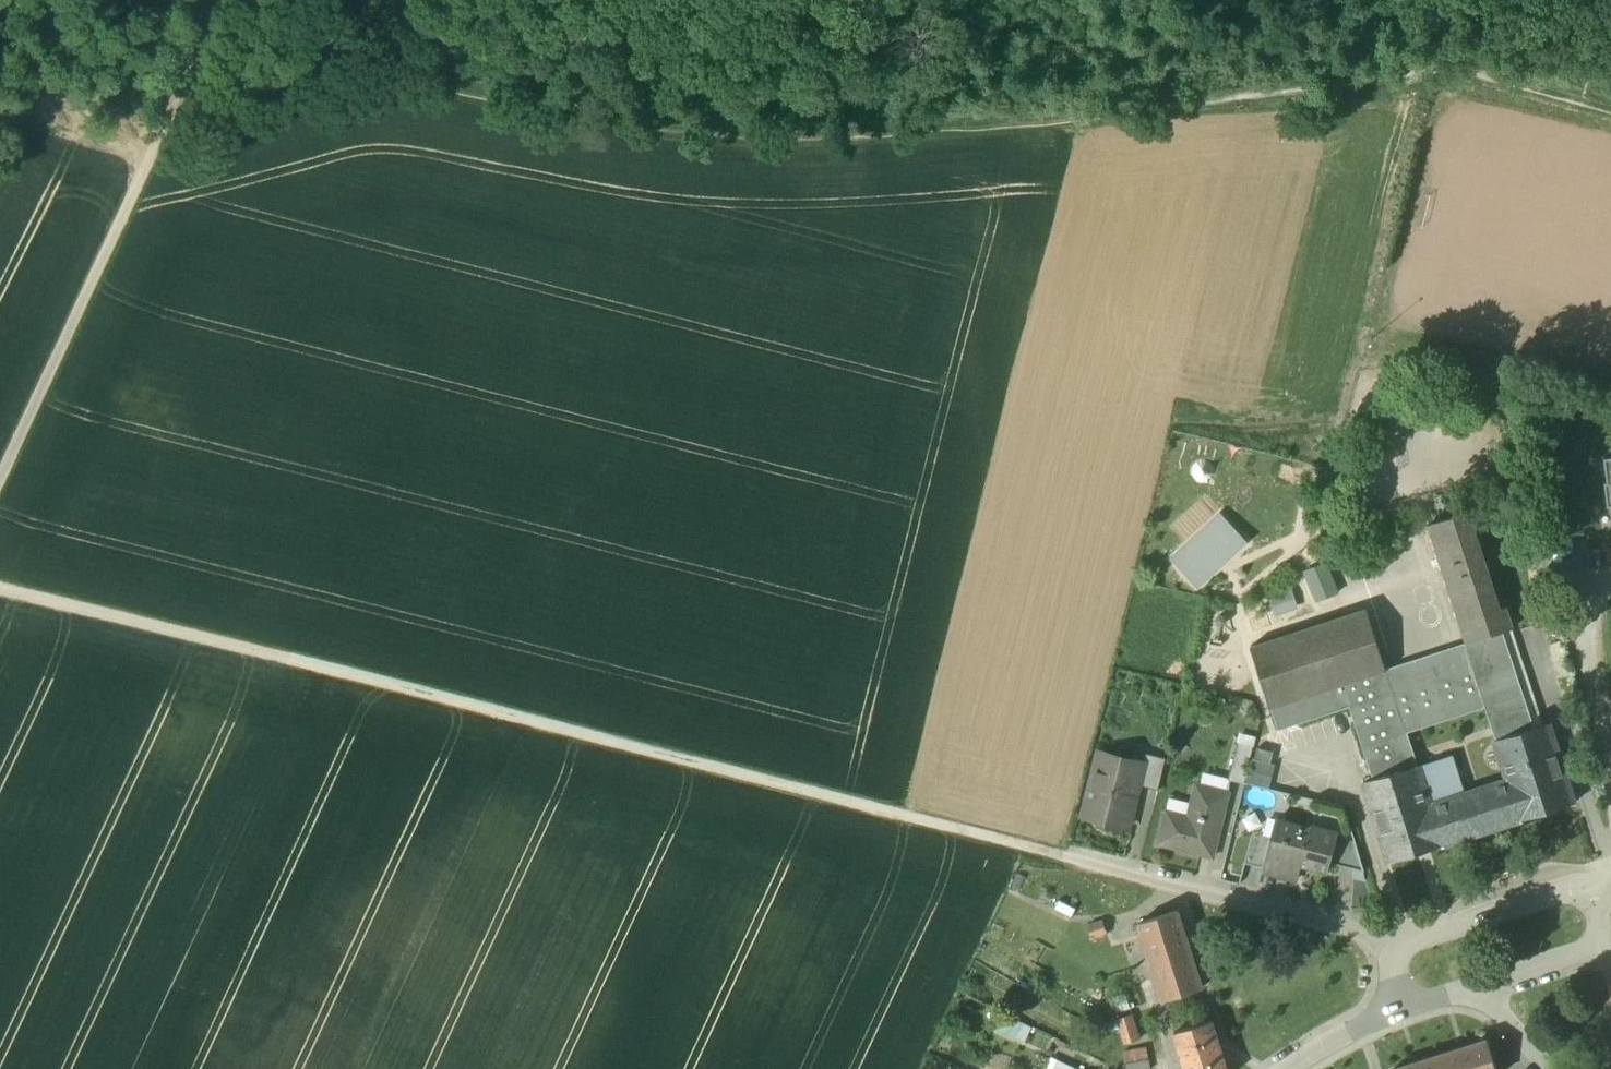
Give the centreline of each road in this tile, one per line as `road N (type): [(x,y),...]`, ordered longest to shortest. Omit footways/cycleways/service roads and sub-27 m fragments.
road 1 (track): [(0,585),(1066,854)]
road 2 (track): [(0,474),(223,0)]
road 3 (residential): [(1395,944),(1066,854)]
road 4 (residential): [(1587,883),(1395,944)]
road 5 (track): [(1455,76),(1610,115)]
road 6 (residential): [(1610,944),(1478,990)]
road 7 (residential): [(1377,1016),(1268,1068)]

